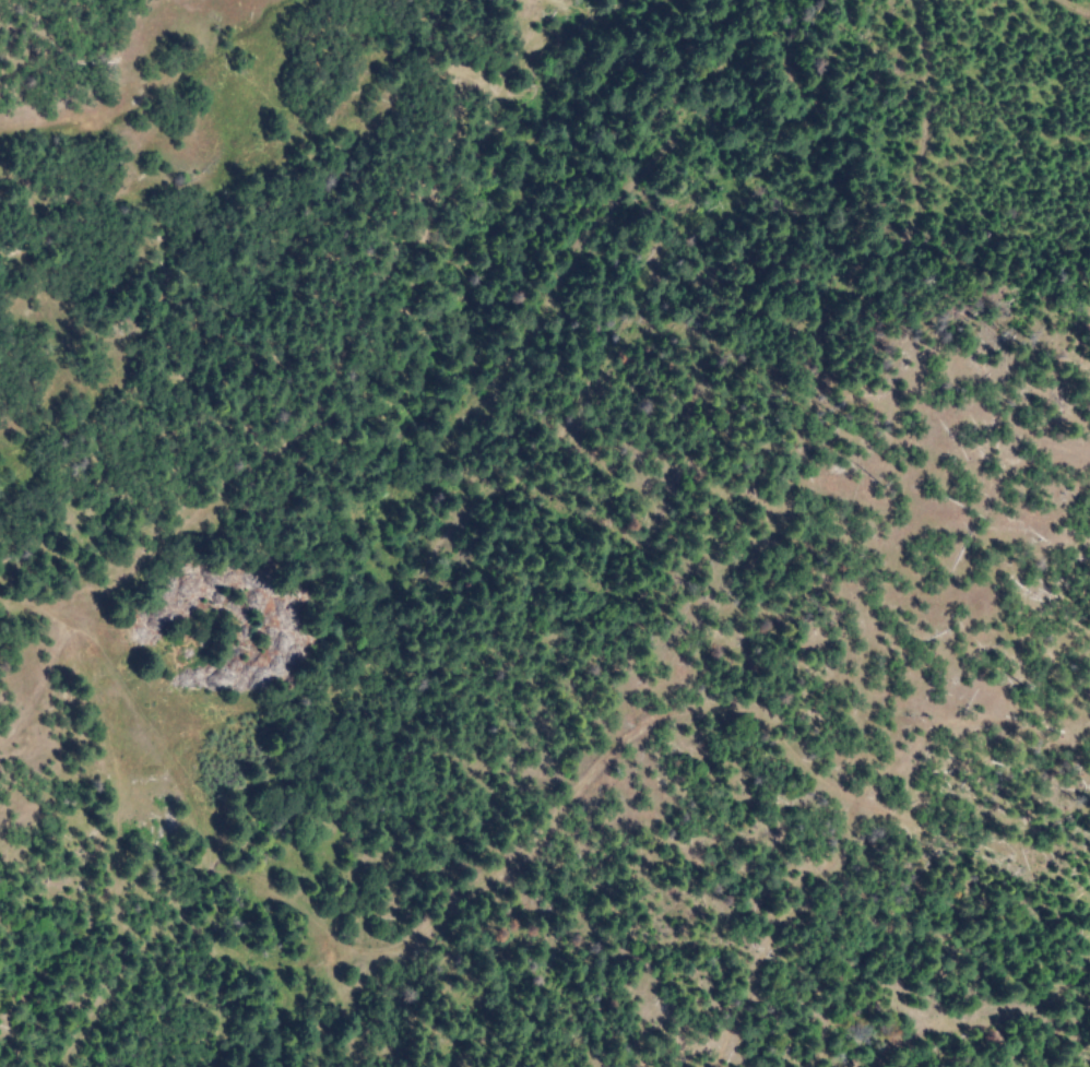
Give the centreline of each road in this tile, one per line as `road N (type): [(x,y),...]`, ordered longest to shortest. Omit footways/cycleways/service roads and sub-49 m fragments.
road 1 (residential): [(634,0),(509,85),(340,86),(60,194),(0,196)]
road 2 (residential): [(150,1066),(0,852)]

